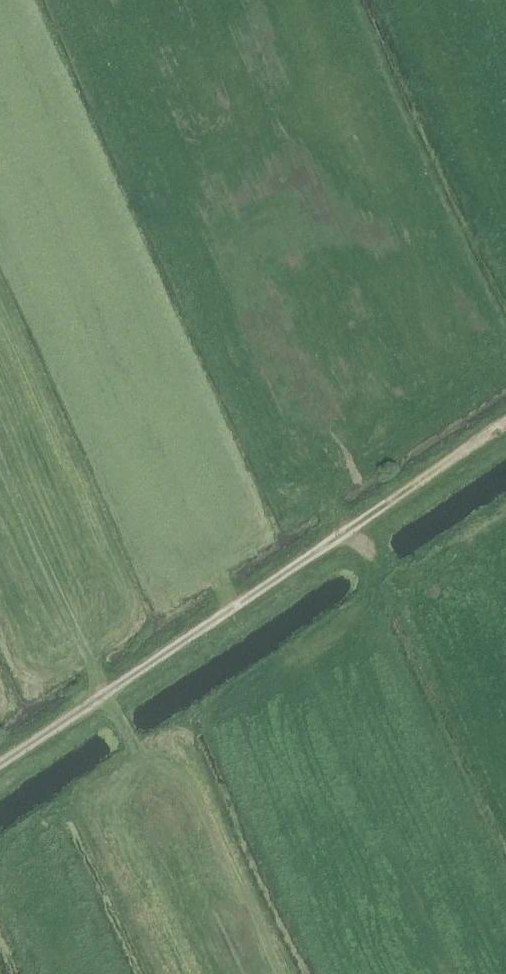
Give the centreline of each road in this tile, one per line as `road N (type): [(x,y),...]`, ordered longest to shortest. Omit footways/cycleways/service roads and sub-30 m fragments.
road 1 (track): [(505,407),(396,491),(0,752)]

